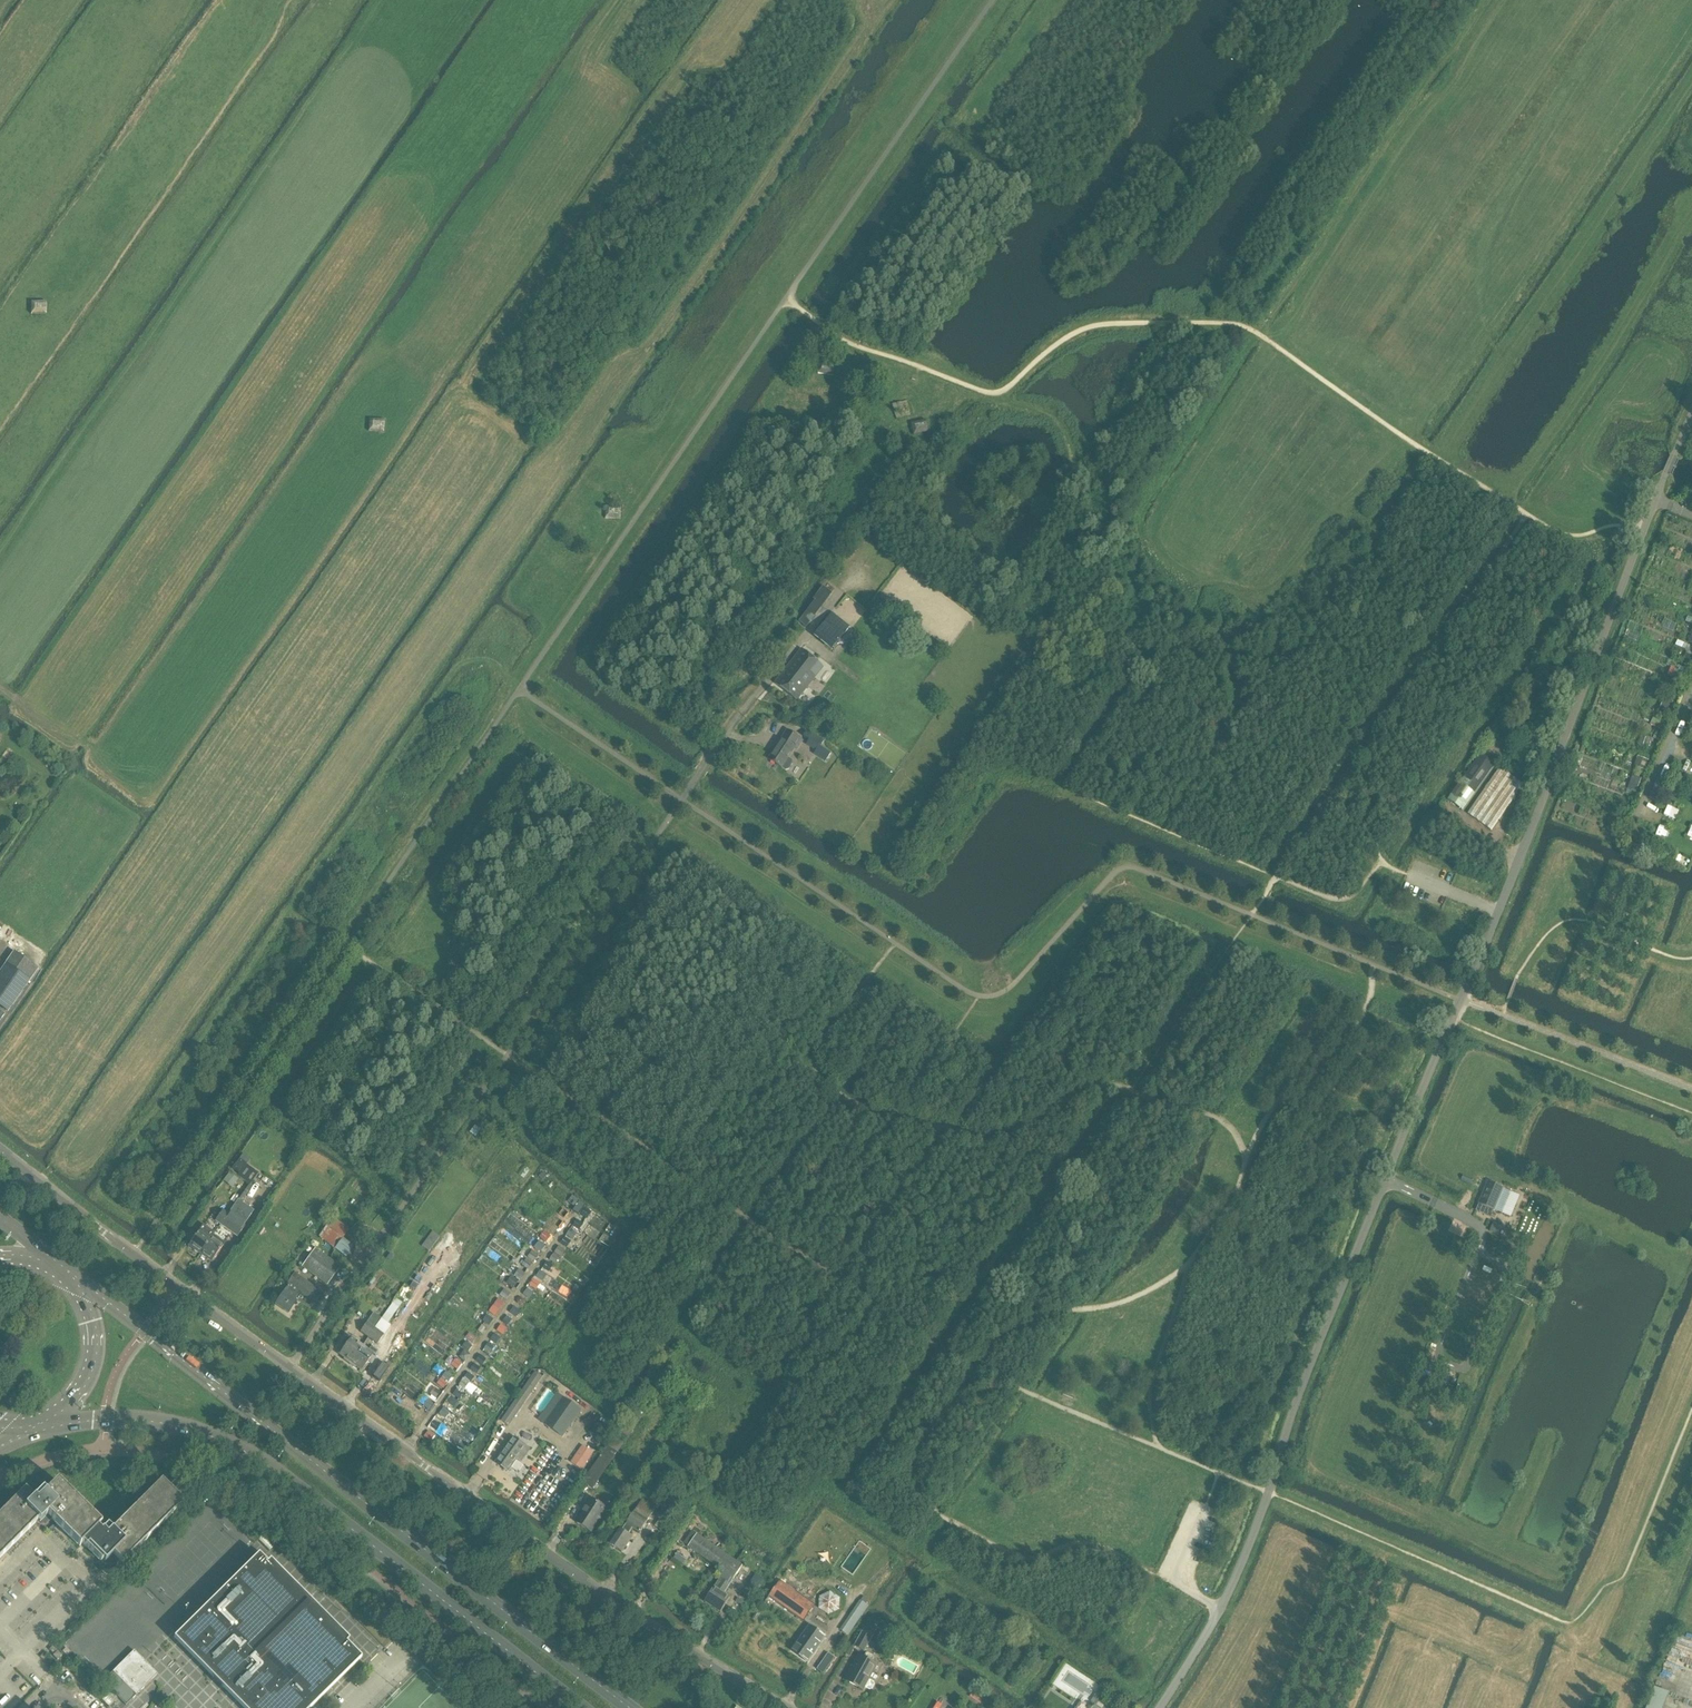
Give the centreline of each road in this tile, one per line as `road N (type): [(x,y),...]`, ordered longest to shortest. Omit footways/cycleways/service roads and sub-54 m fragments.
road 1 (unclassified): [(1161,1707),(1246,1556),(1314,1356),(1691,414)]
road 2 (unclassified): [(783,1707),(546,1555),(0,1149)]
road 3 (trunk): [(629,1707),(70,1278)]
road 4 (trunk): [(44,1422),(155,1421),(233,1446),(303,1491),(579,1707)]
road 5 (track): [(1437,462),(1691,83)]
road 6 (track): [(990,395),(1049,417),(1075,439),(1107,522),(1143,530),(1276,347)]
road 7 (track): [(1276,347),(1509,0)]
road 8 (track): [(1505,502),(1691,225)]
road 9 (trunk): [(44,1422),(79,1389),(92,1351),(91,1321),(70,1278)]

